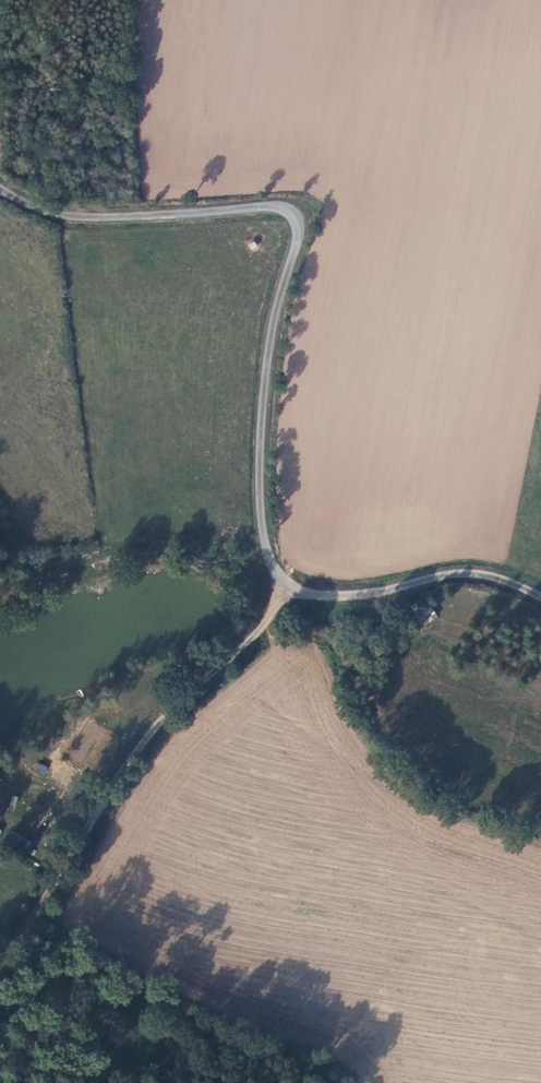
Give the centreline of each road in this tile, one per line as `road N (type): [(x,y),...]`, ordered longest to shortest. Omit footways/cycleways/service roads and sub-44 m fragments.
road 1 (unclassified): [(540,597),(478,575),(313,599),(291,592),(275,575),(266,551),(263,427),(298,215),(273,207),(76,217),(0,188)]
road 2 (track): [(291,592),(138,746),(0,964)]

